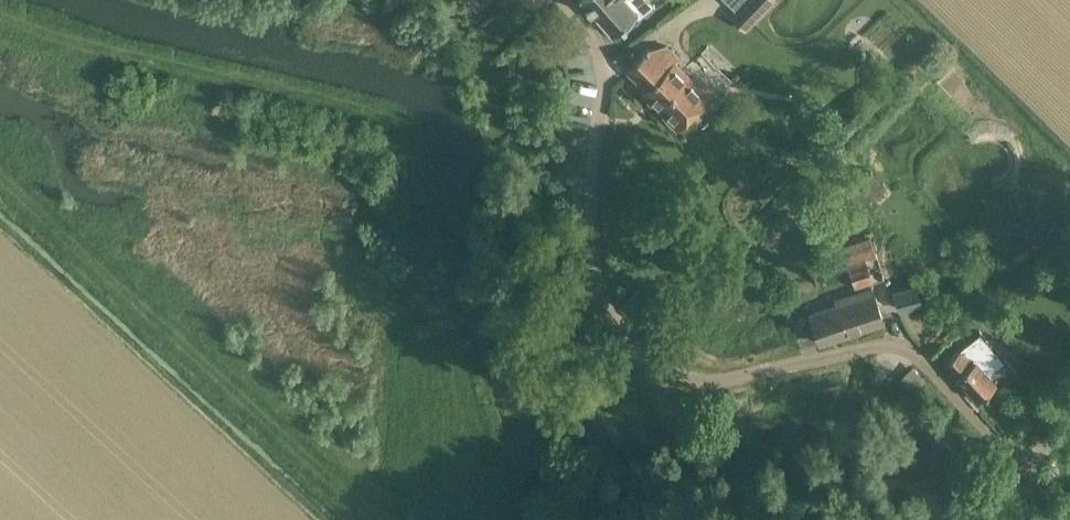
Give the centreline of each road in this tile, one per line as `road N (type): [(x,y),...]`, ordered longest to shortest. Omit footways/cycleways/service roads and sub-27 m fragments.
road 1 (residential): [(1069,512),(902,348),(712,382),(652,362),(626,337),(596,255),(591,195),(605,77),(592,35),(563,0)]

